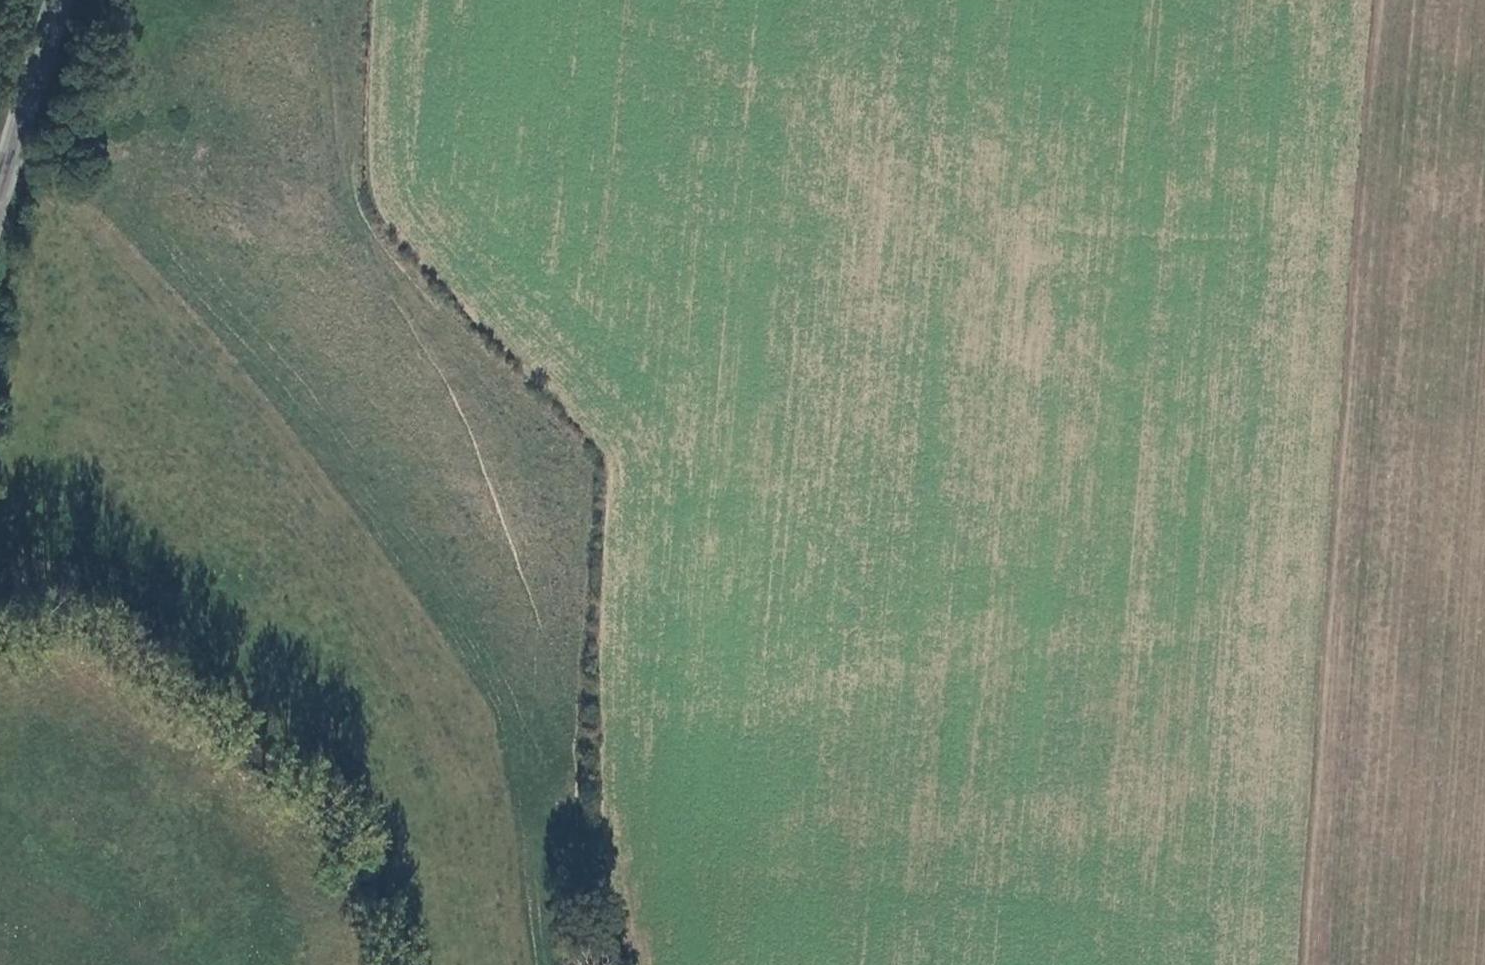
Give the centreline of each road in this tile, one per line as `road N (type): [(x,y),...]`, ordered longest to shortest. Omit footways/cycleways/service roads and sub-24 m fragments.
road 1 (tertiary): [(0,193),(59,0)]

